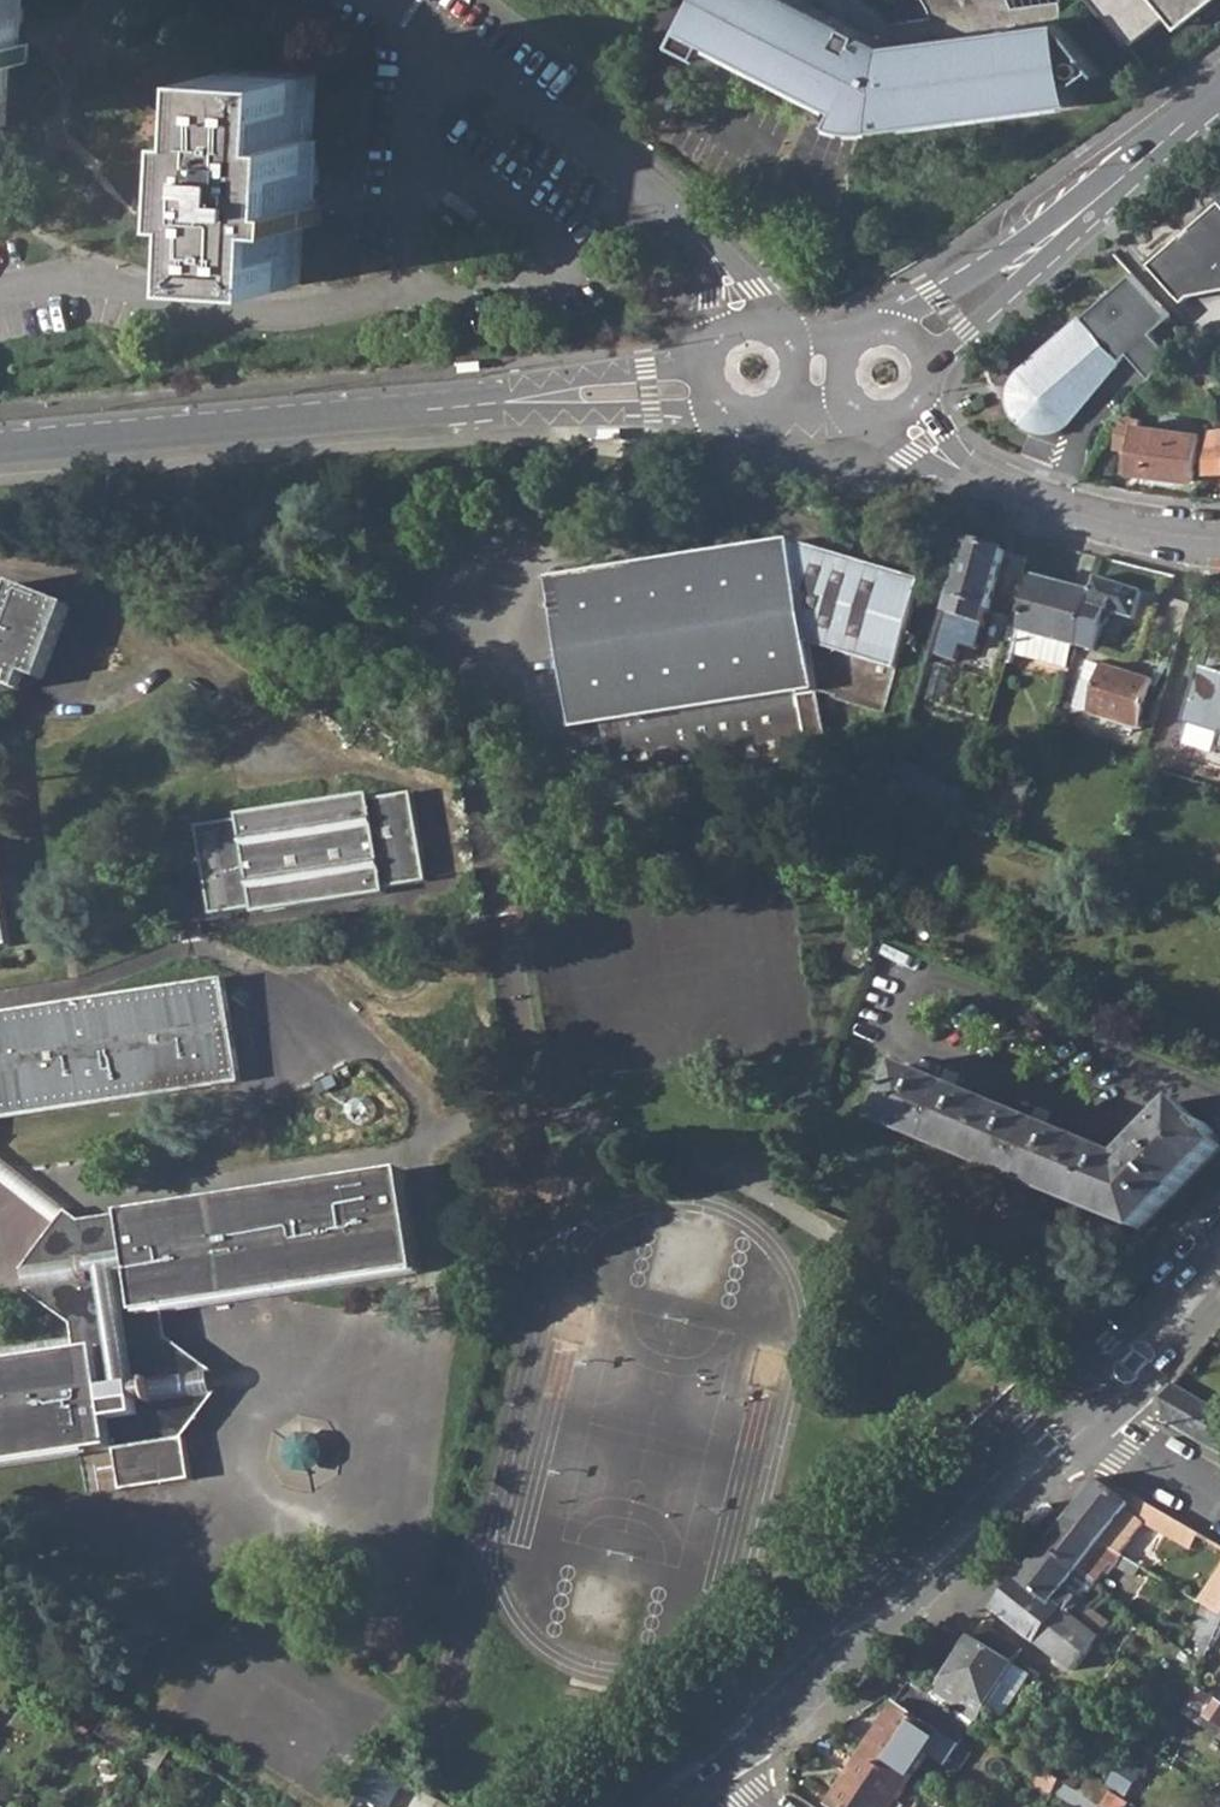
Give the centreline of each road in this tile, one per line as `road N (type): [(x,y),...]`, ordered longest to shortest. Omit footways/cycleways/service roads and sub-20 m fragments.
road 1 (tertiary): [(0,445),(710,386)]
road 2 (tertiary): [(714,1748),(1079,1410)]
road 3 (residential): [(741,323),(737,291),(652,190),(387,0)]
road 4 (tertiary): [(917,338),(1219,88)]
road 5 (residential): [(907,413),(936,448),(1017,489),(1101,515),(1219,536)]
road 6 (tertiary): [(1079,1410),(1219,1265)]
road 7 (residential): [(1079,1410),(1219,1496)]

